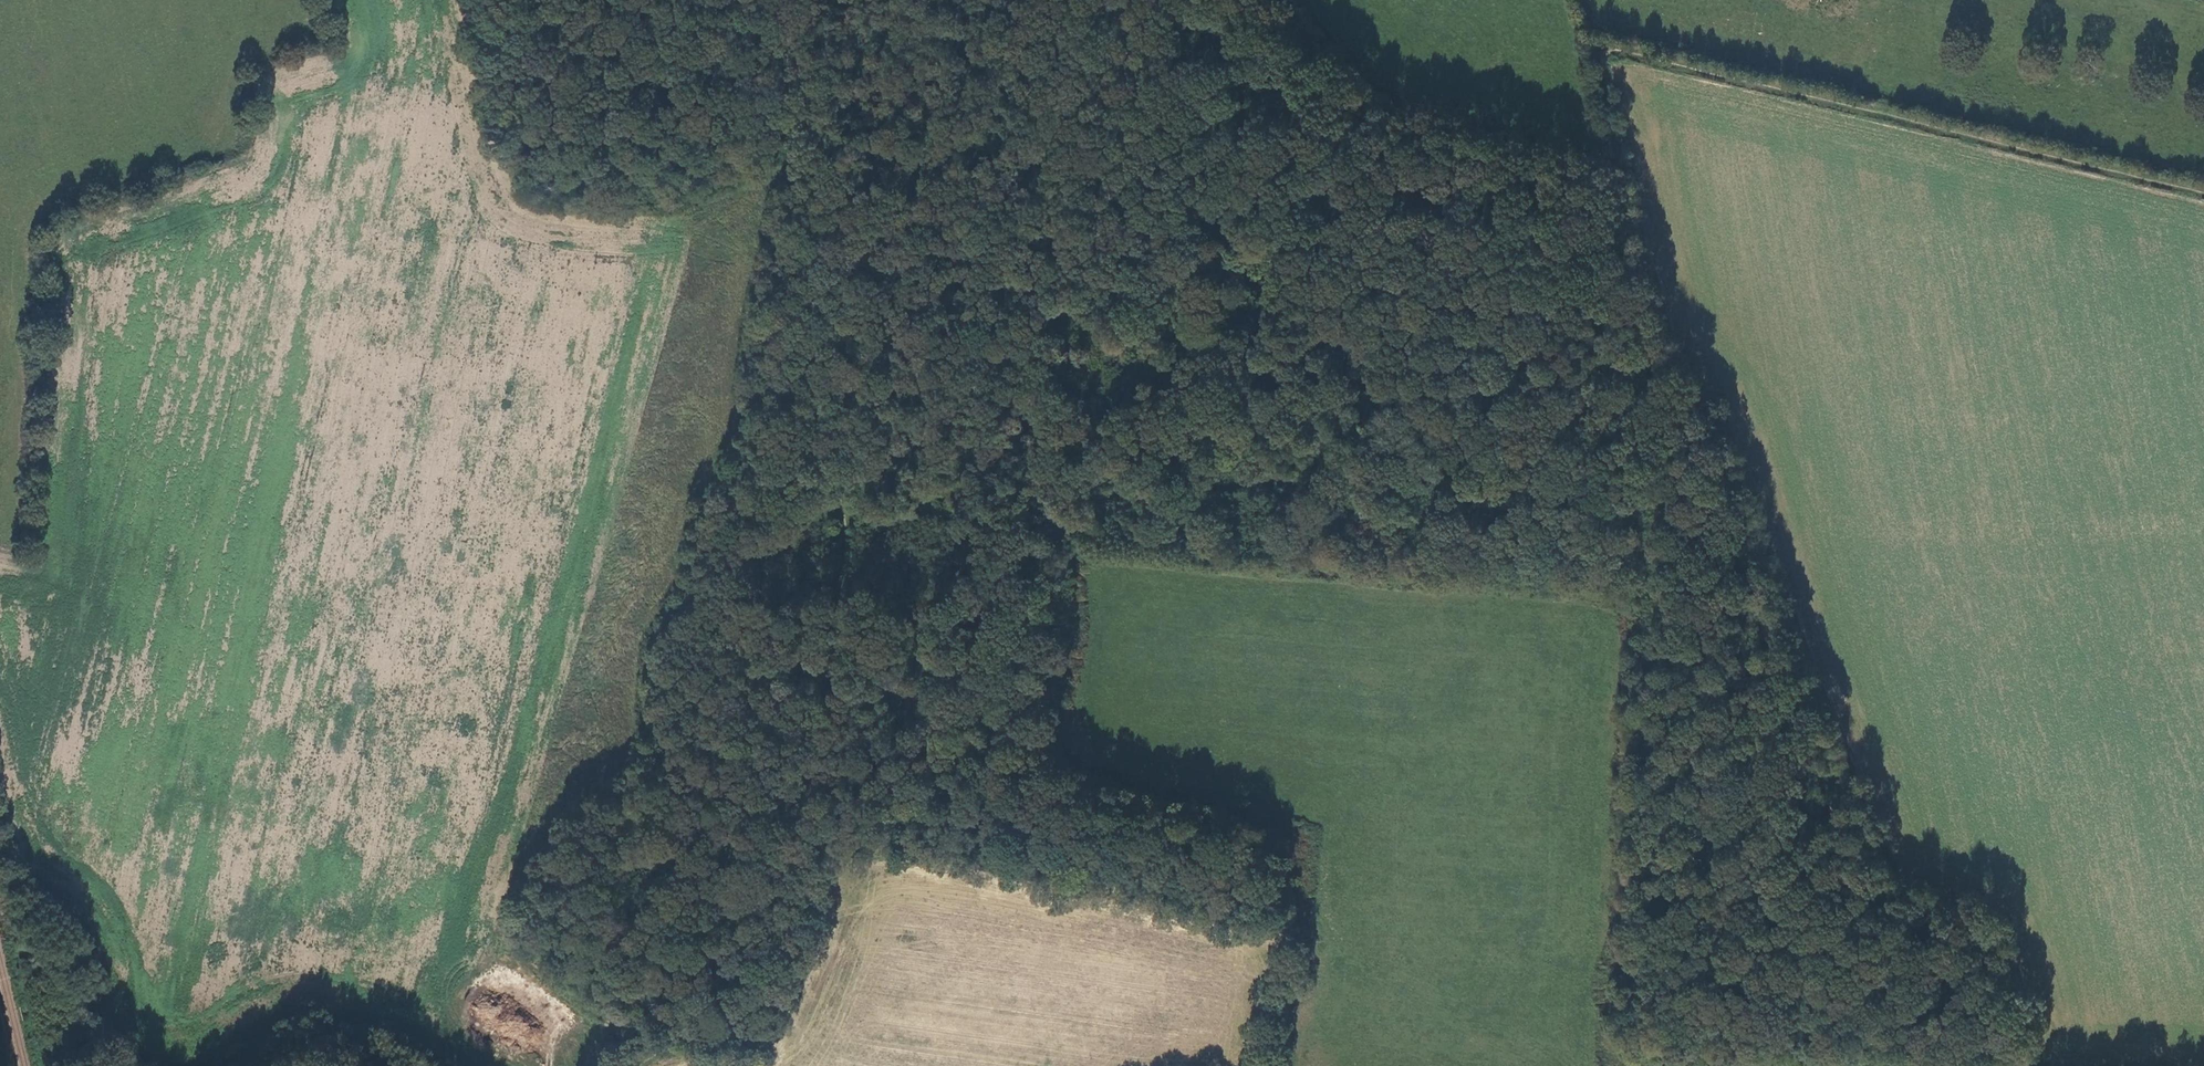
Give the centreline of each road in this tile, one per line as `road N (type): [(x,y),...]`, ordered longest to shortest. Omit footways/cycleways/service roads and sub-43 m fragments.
road 1 (track): [(459,1065),(455,1048),(484,965),(512,956),(581,1021),(571,1065)]

